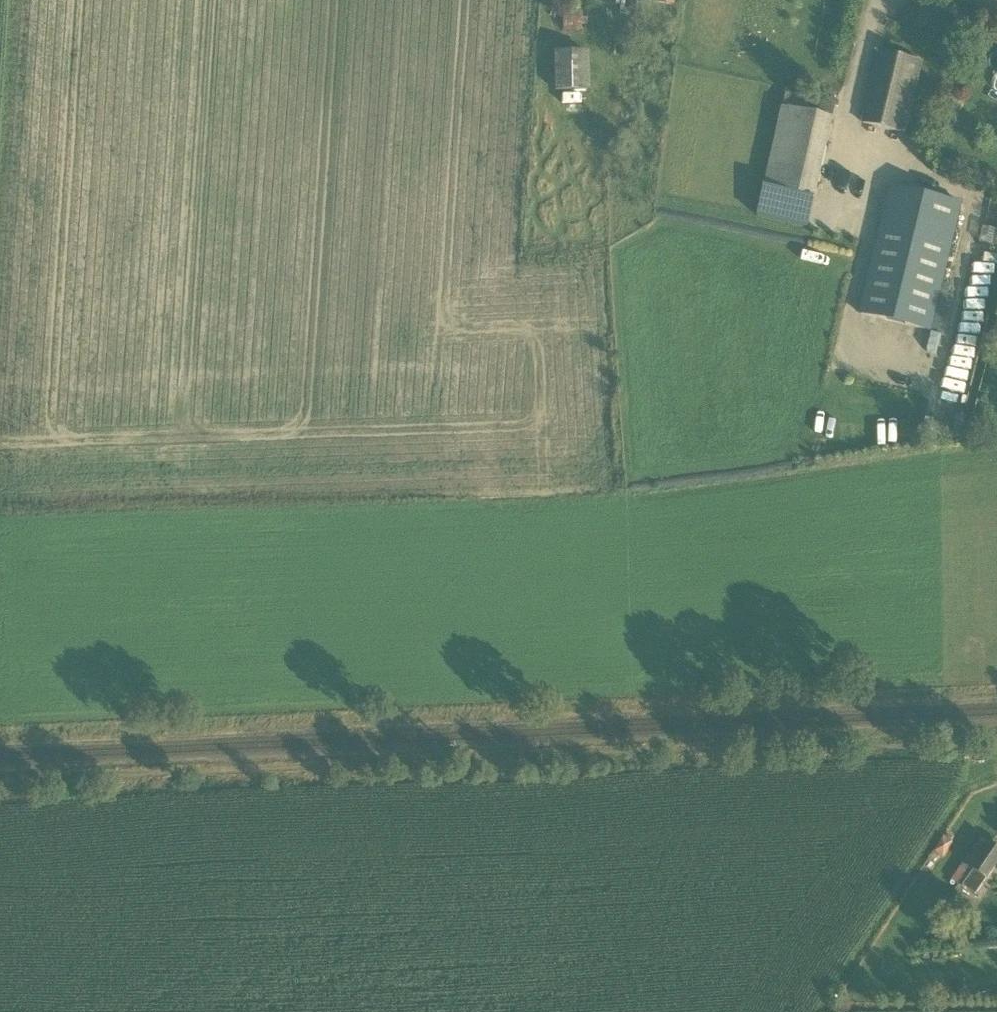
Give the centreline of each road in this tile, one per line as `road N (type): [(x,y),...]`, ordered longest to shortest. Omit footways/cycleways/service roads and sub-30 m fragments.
road 1 (track): [(996,748),(892,751),(845,732),(0,783)]

